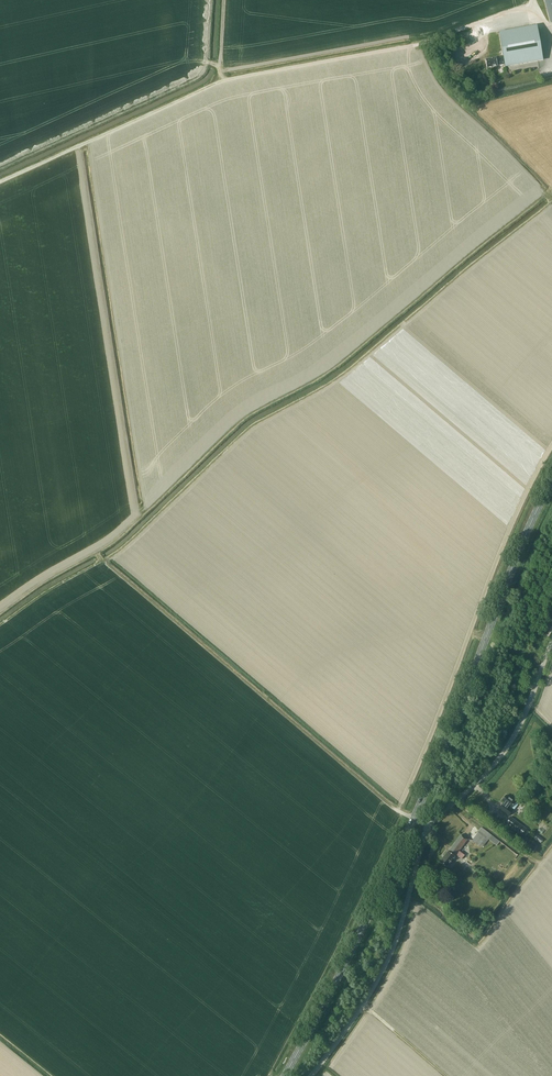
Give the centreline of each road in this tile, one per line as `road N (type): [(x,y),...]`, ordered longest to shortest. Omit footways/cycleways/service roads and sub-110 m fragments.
road 1 (primary): [(414,819),(551,482)]
road 2 (primary): [(283,1075),(414,819)]
road 3 (unclassified): [(312,1075),(388,959),(427,827)]
road 4 (track): [(217,82),(414,45),(464,28)]
road 5 (track): [(0,181),(217,82)]
road 6 (unclassified): [(427,827),(505,752),(551,643)]

